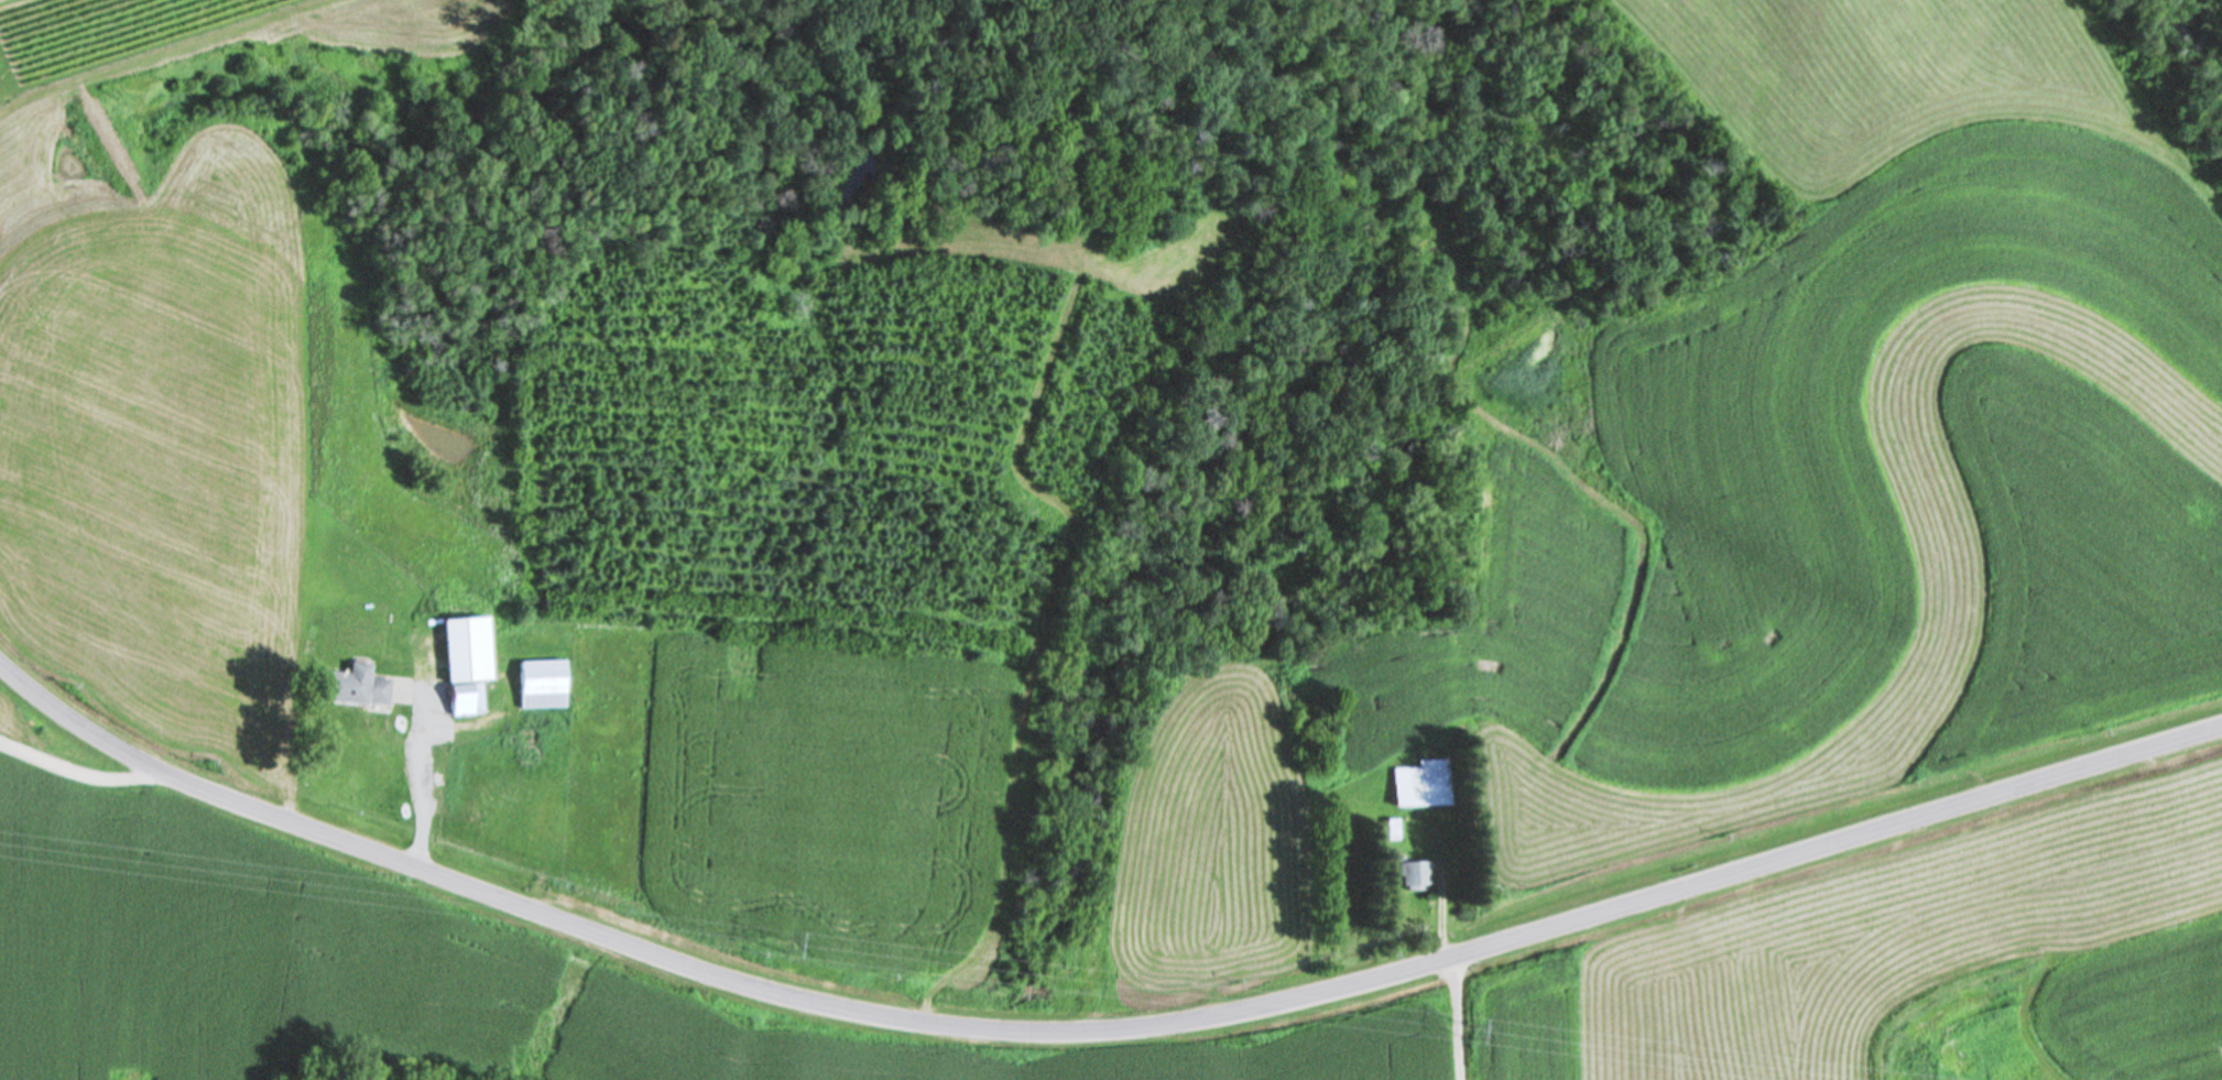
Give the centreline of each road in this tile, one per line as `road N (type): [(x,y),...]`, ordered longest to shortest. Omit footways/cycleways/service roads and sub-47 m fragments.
road 1 (secondary): [(0,671),(87,728),(662,951),(943,1030),(1112,1030),(2221,699)]

